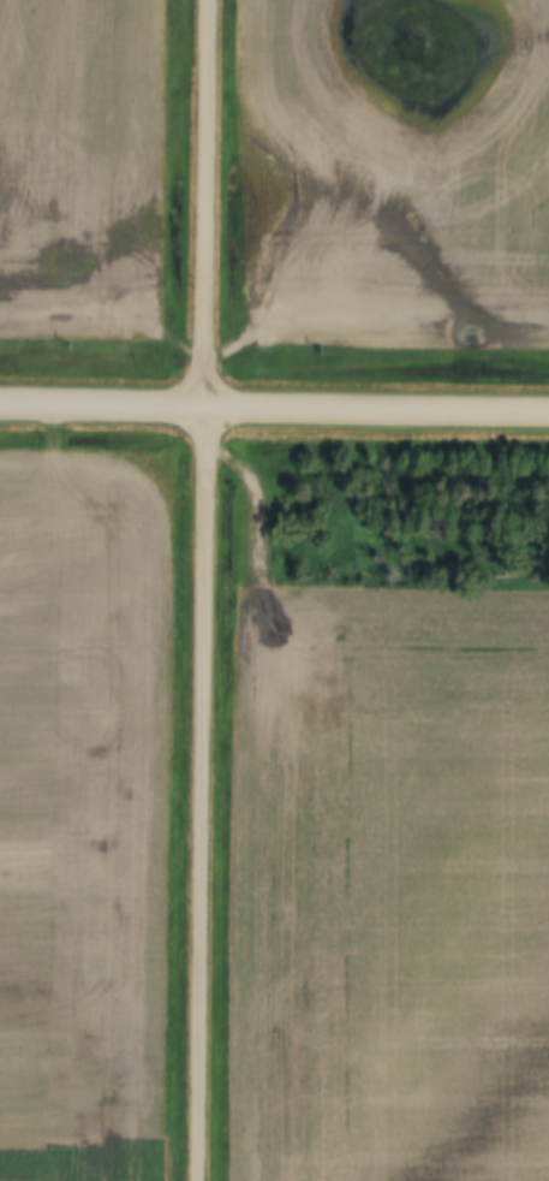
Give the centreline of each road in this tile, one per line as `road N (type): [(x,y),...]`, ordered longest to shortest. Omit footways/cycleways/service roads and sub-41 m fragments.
road 1 (residential): [(192,1180),(202,0)]
road 2 (residential): [(548,411),(0,403)]

